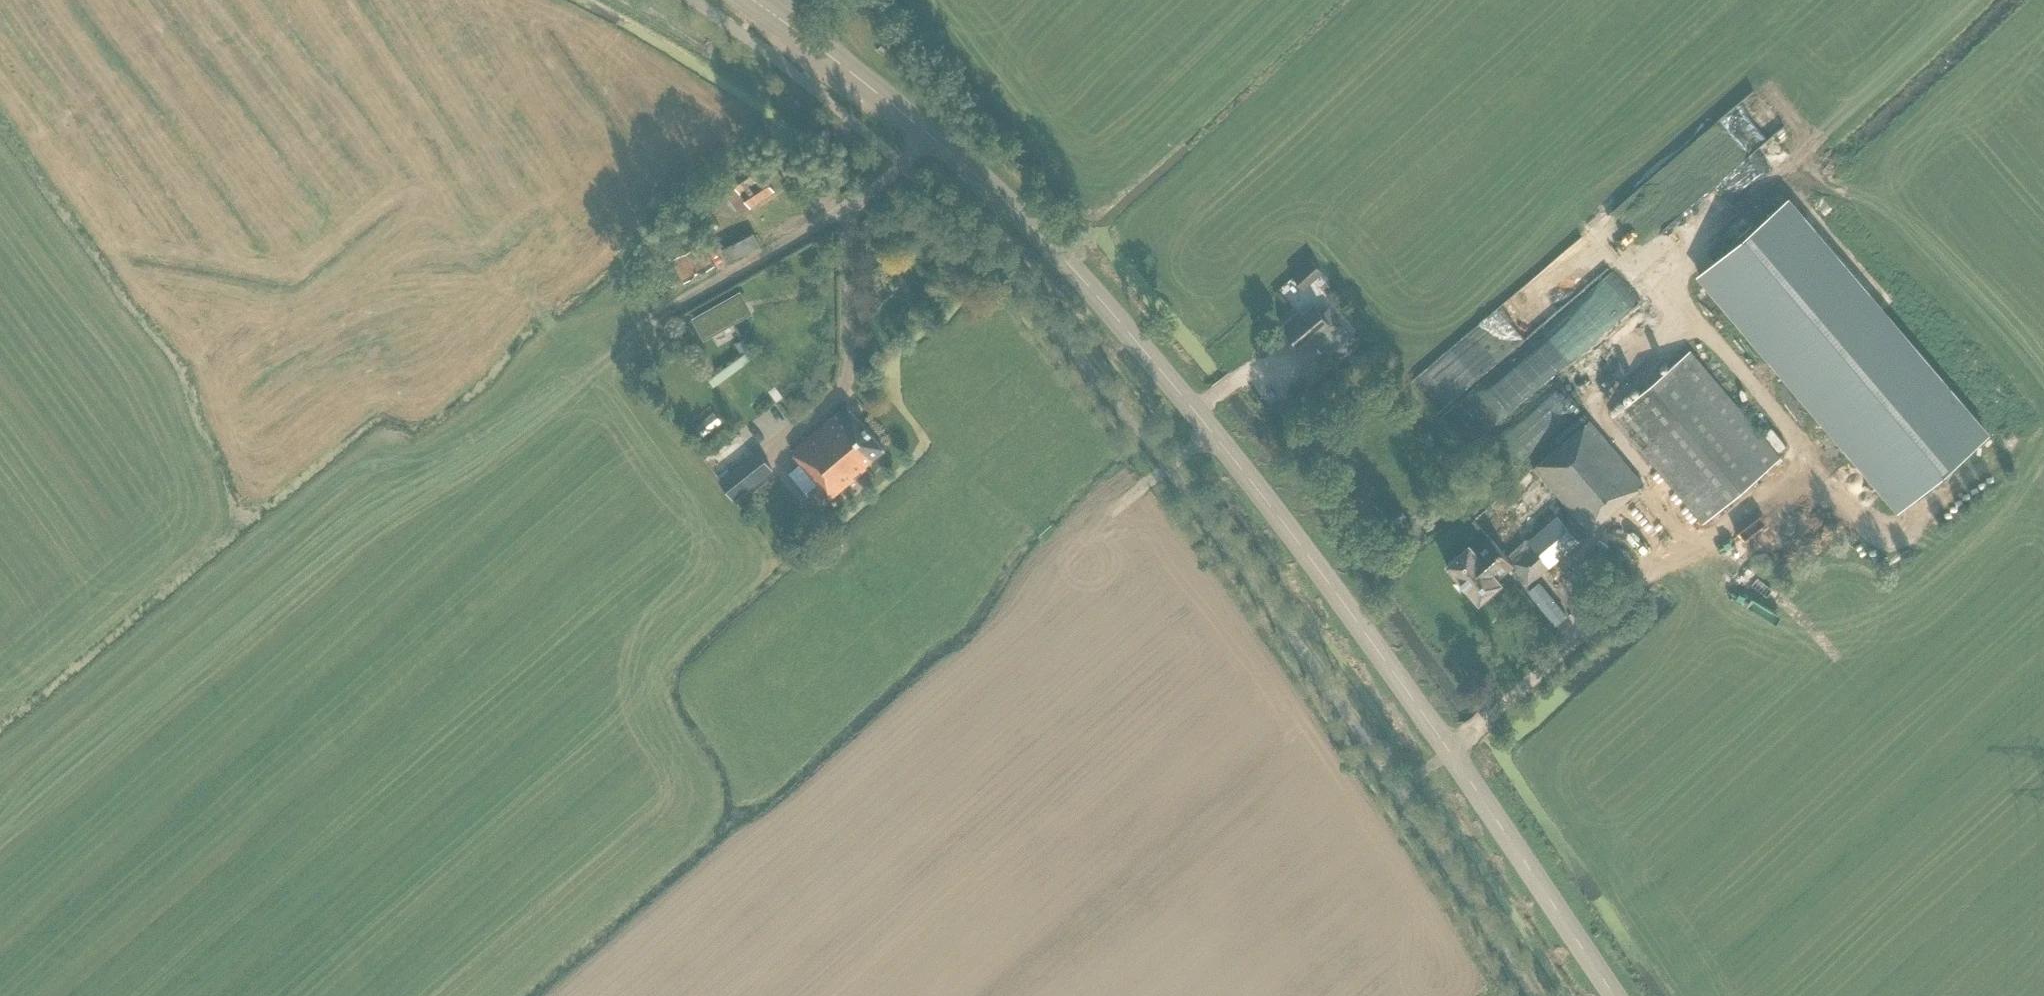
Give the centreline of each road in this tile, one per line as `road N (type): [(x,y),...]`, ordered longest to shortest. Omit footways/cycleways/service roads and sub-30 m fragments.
road 1 (secondary): [(1614,995),(1420,710),(1159,368),(997,193),(766,9)]

